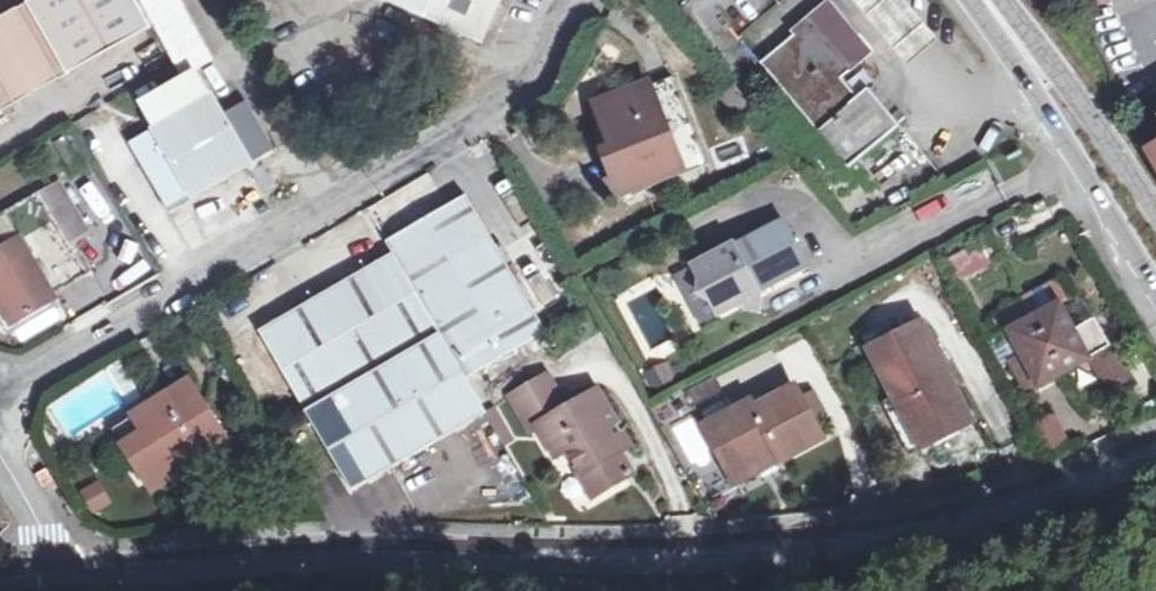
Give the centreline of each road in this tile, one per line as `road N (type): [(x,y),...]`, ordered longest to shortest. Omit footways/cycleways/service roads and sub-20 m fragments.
road 1 (unclassified): [(66,572),(323,554),(717,550),(992,507),(1155,448)]
road 2 (residential): [(0,396),(499,104),(542,56),(568,0)]
road 3 (secondary): [(961,0),(1026,81),(1155,286)]
road 4 (track): [(927,590),(935,565),(1043,546),(1155,482)]
road 5 (secondary): [(1155,214),(1005,0)]
road 6 (unclassified): [(66,572),(0,454)]

